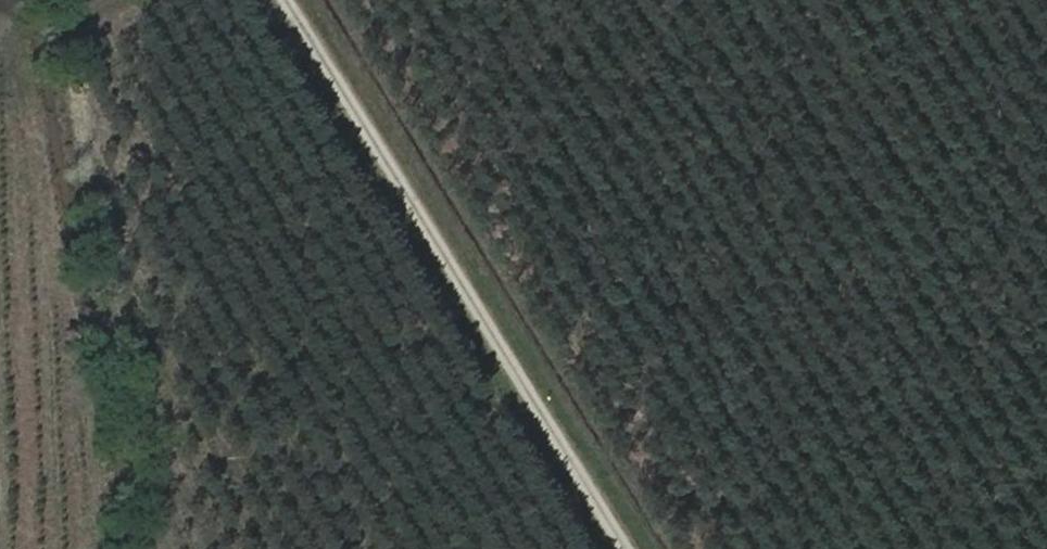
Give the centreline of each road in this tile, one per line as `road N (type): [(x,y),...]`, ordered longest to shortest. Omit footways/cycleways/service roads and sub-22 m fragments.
road 1 (track): [(284,0),(625,548)]

